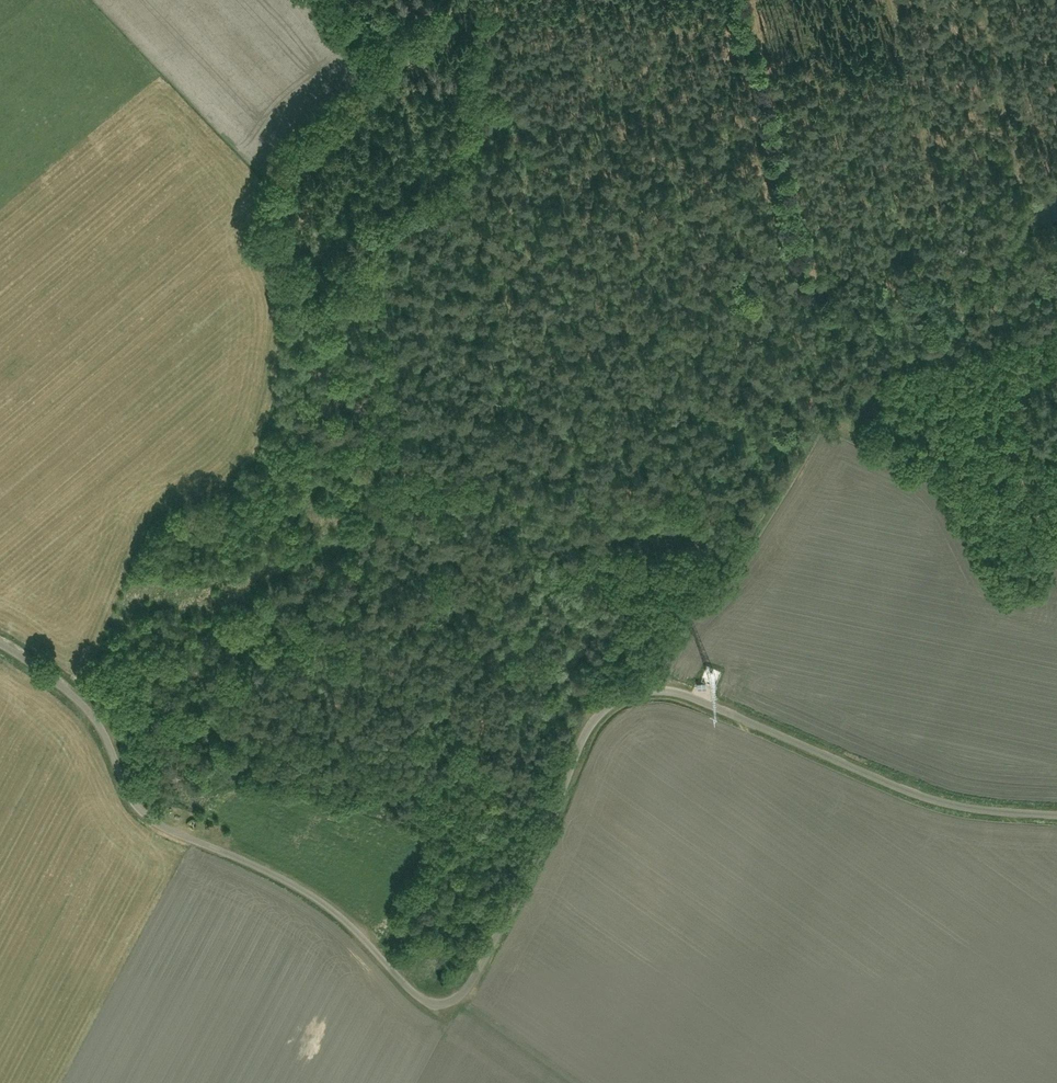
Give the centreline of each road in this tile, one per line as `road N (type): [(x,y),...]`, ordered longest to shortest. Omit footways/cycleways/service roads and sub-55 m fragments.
road 1 (unclassified): [(1056,815),(952,805),(684,694),(624,696),(581,743),(466,992),(436,1005),(323,904),(144,814),(84,707),(0,645)]
road 2 (track): [(749,0),(826,342)]

